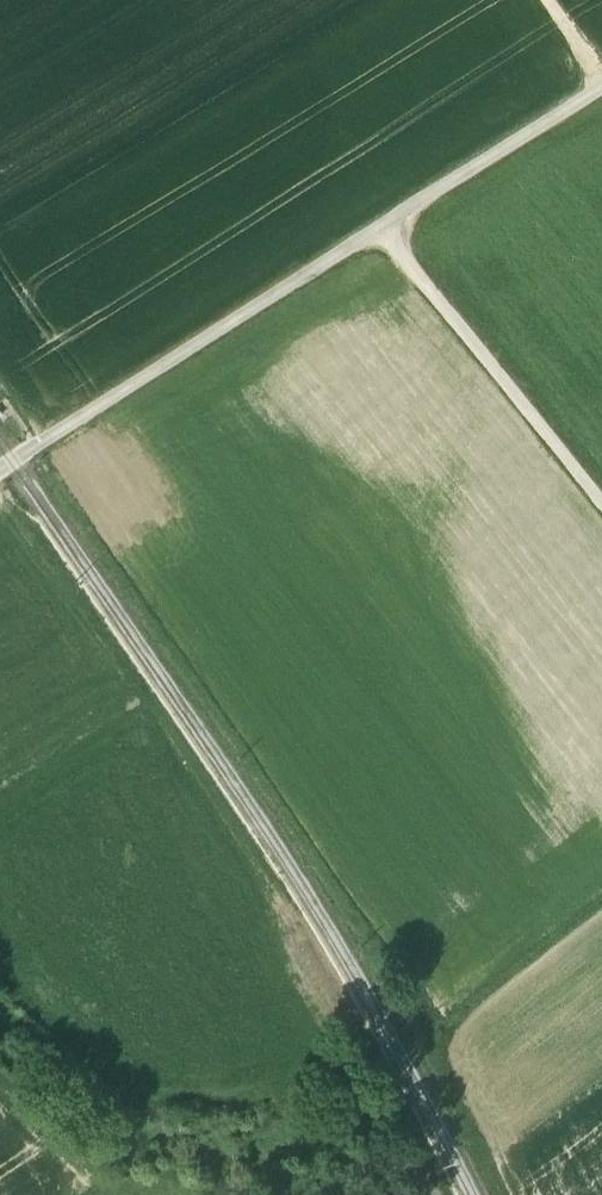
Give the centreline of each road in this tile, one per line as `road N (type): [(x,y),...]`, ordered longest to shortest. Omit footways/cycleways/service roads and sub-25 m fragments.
road 1 (track): [(446,1194),(237,834),(0,498)]
road 2 (track): [(0,469),(601,88)]
road 3 (track): [(601,495),(391,223)]
road 4 (track): [(131,1194),(0,1083)]

